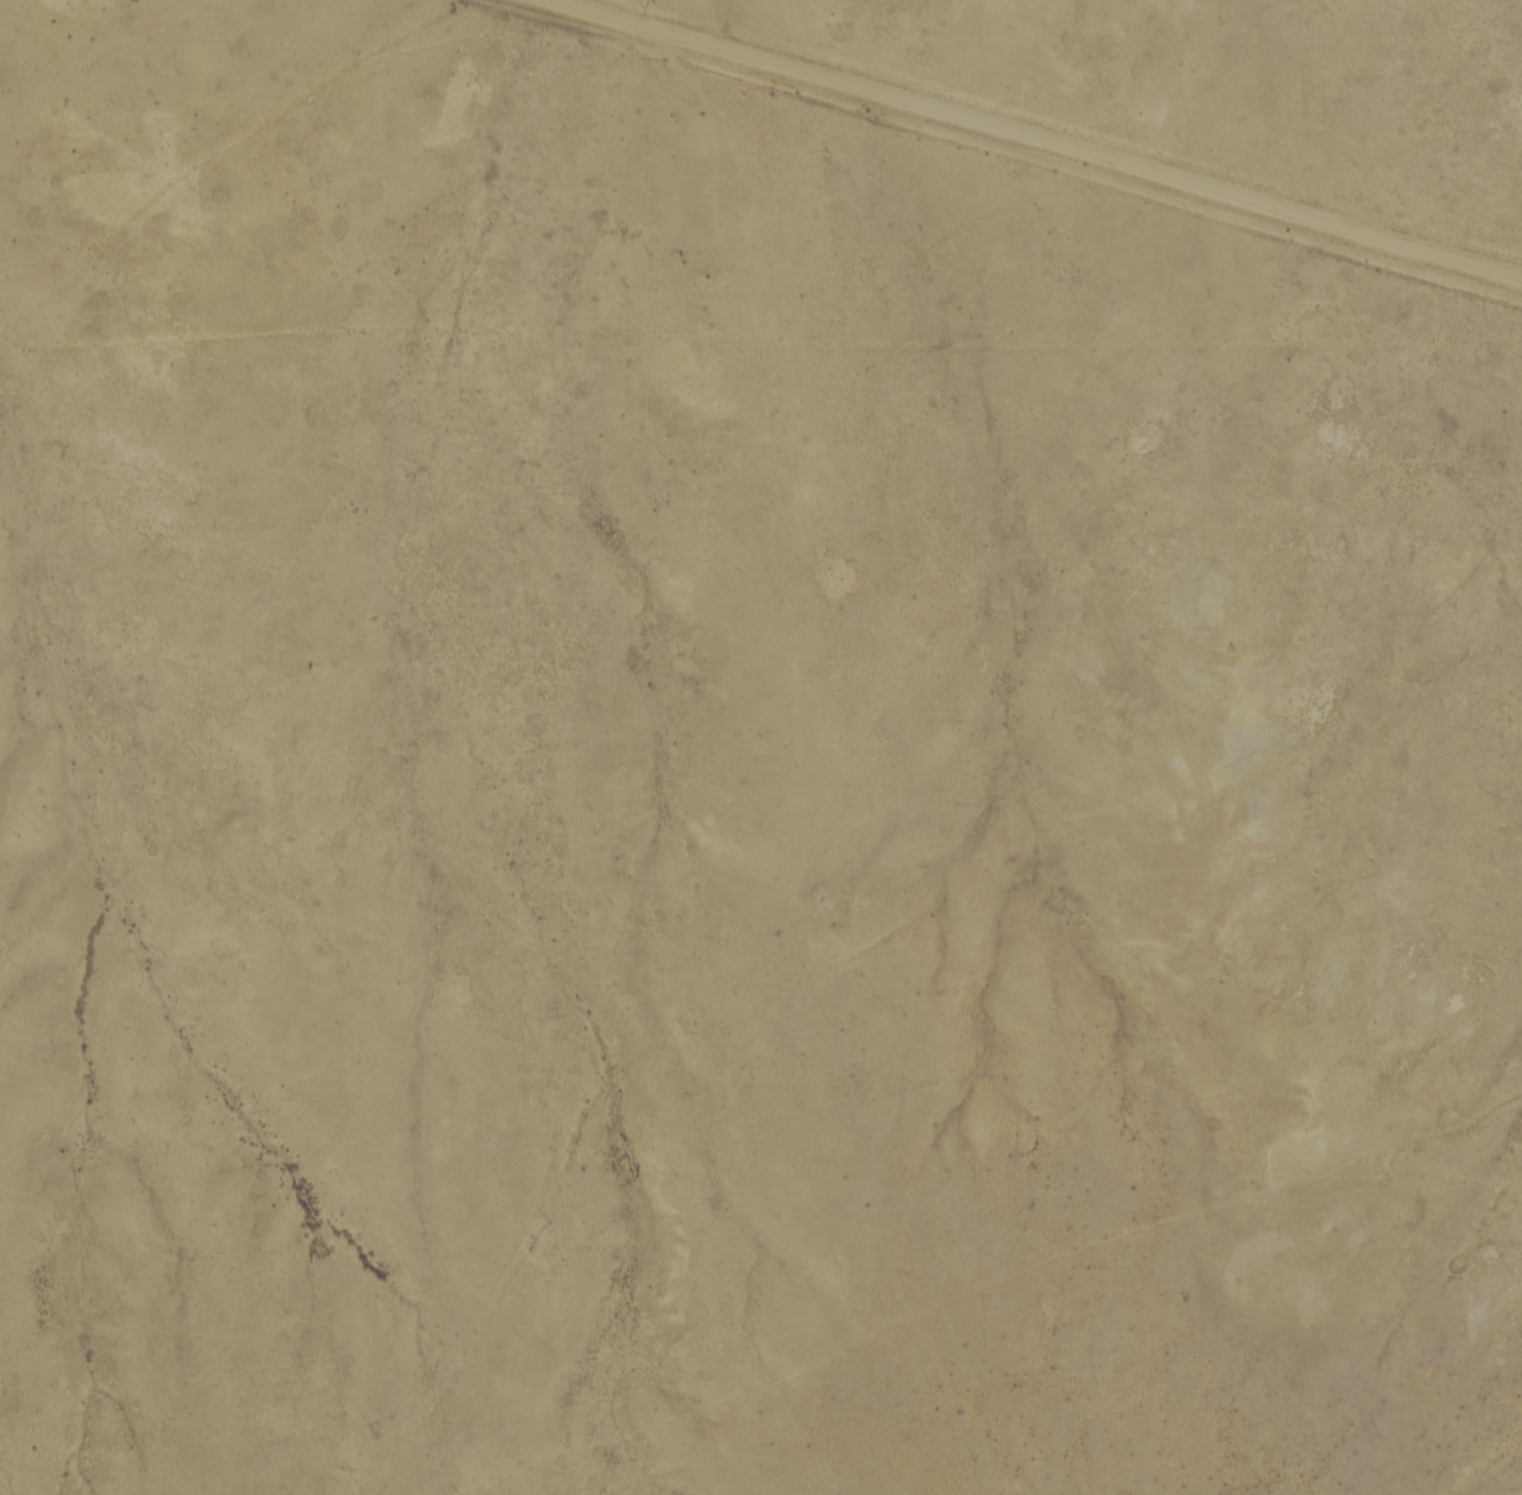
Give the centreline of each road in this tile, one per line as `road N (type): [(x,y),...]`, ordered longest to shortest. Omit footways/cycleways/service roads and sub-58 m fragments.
road 1 (tertiary): [(1521,277),(555,0)]

